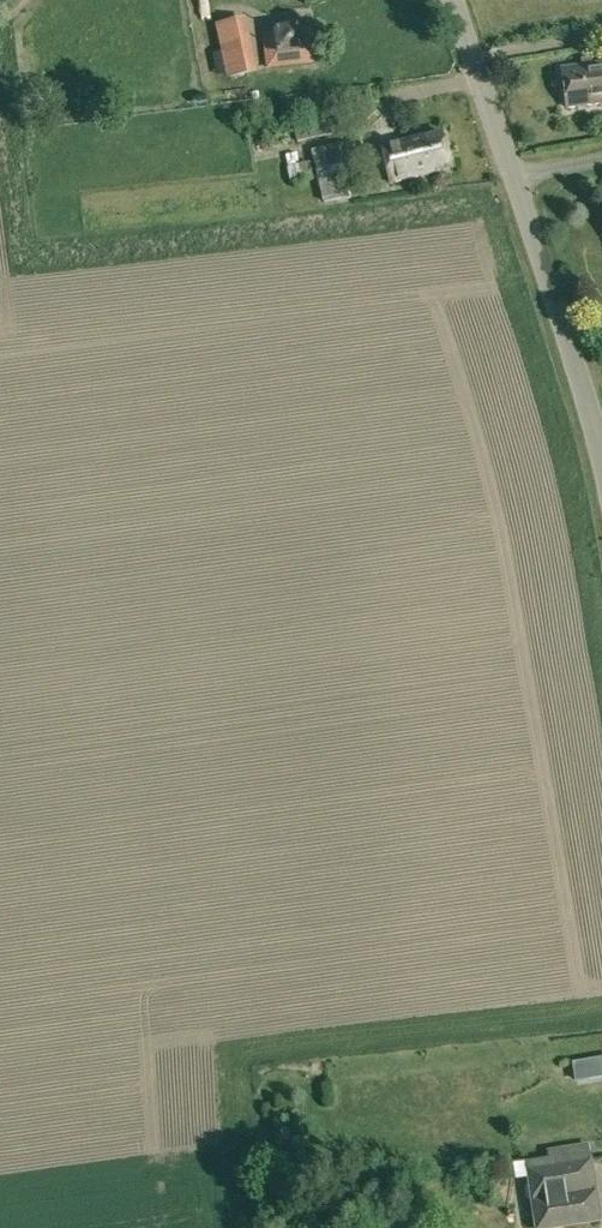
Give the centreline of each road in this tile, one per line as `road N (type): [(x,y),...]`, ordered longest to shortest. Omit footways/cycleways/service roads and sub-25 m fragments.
road 1 (tertiary): [(601,464),(570,344),(500,169),(448,0)]

